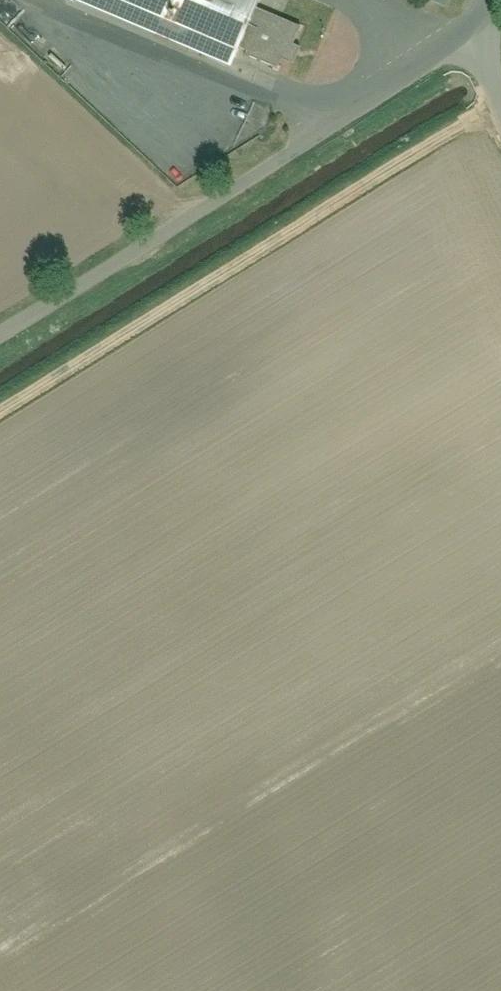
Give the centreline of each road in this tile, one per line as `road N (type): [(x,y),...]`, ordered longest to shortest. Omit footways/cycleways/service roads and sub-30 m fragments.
road 1 (residential): [(0,331),(293,149),(462,31)]

